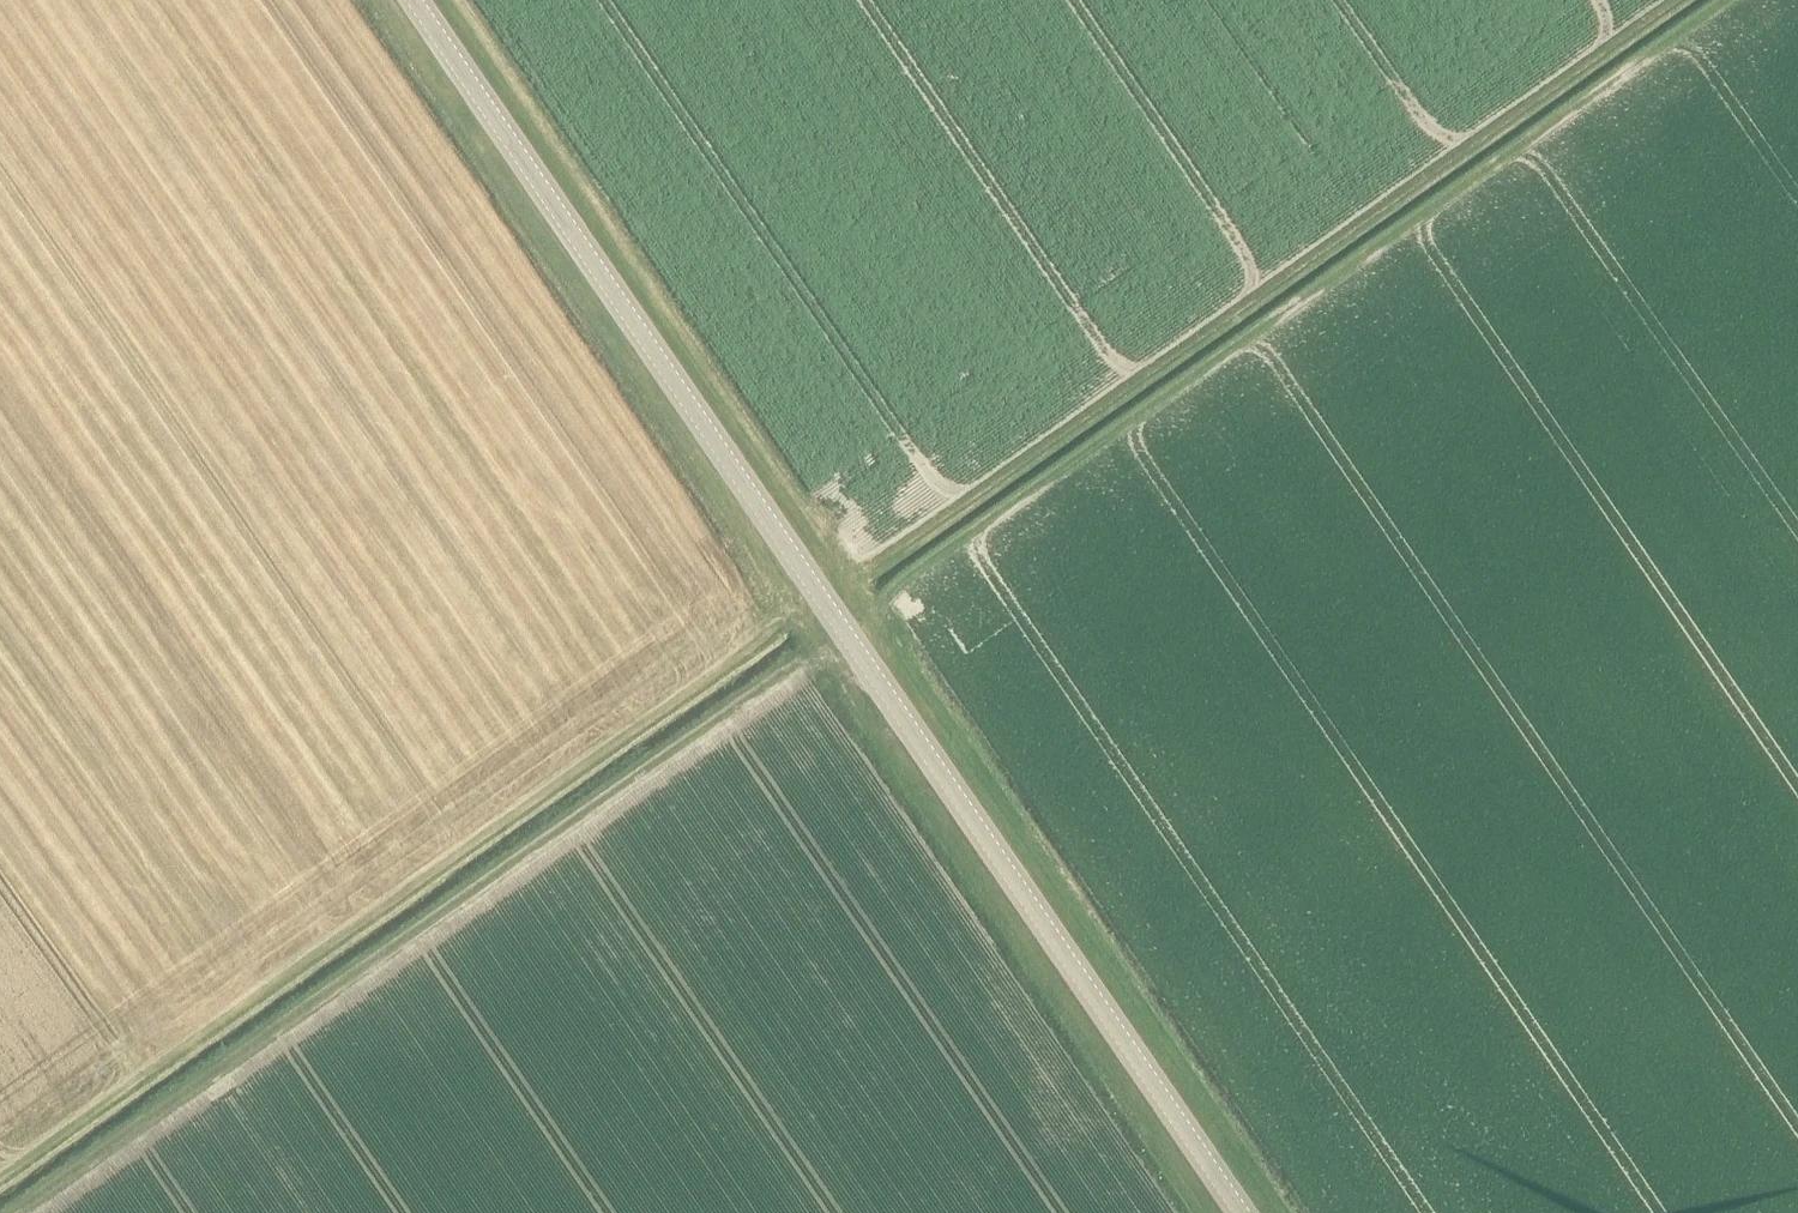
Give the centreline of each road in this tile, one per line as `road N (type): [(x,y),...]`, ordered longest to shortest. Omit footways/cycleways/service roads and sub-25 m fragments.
road 1 (tertiary): [(1257,1212),(436,0)]

